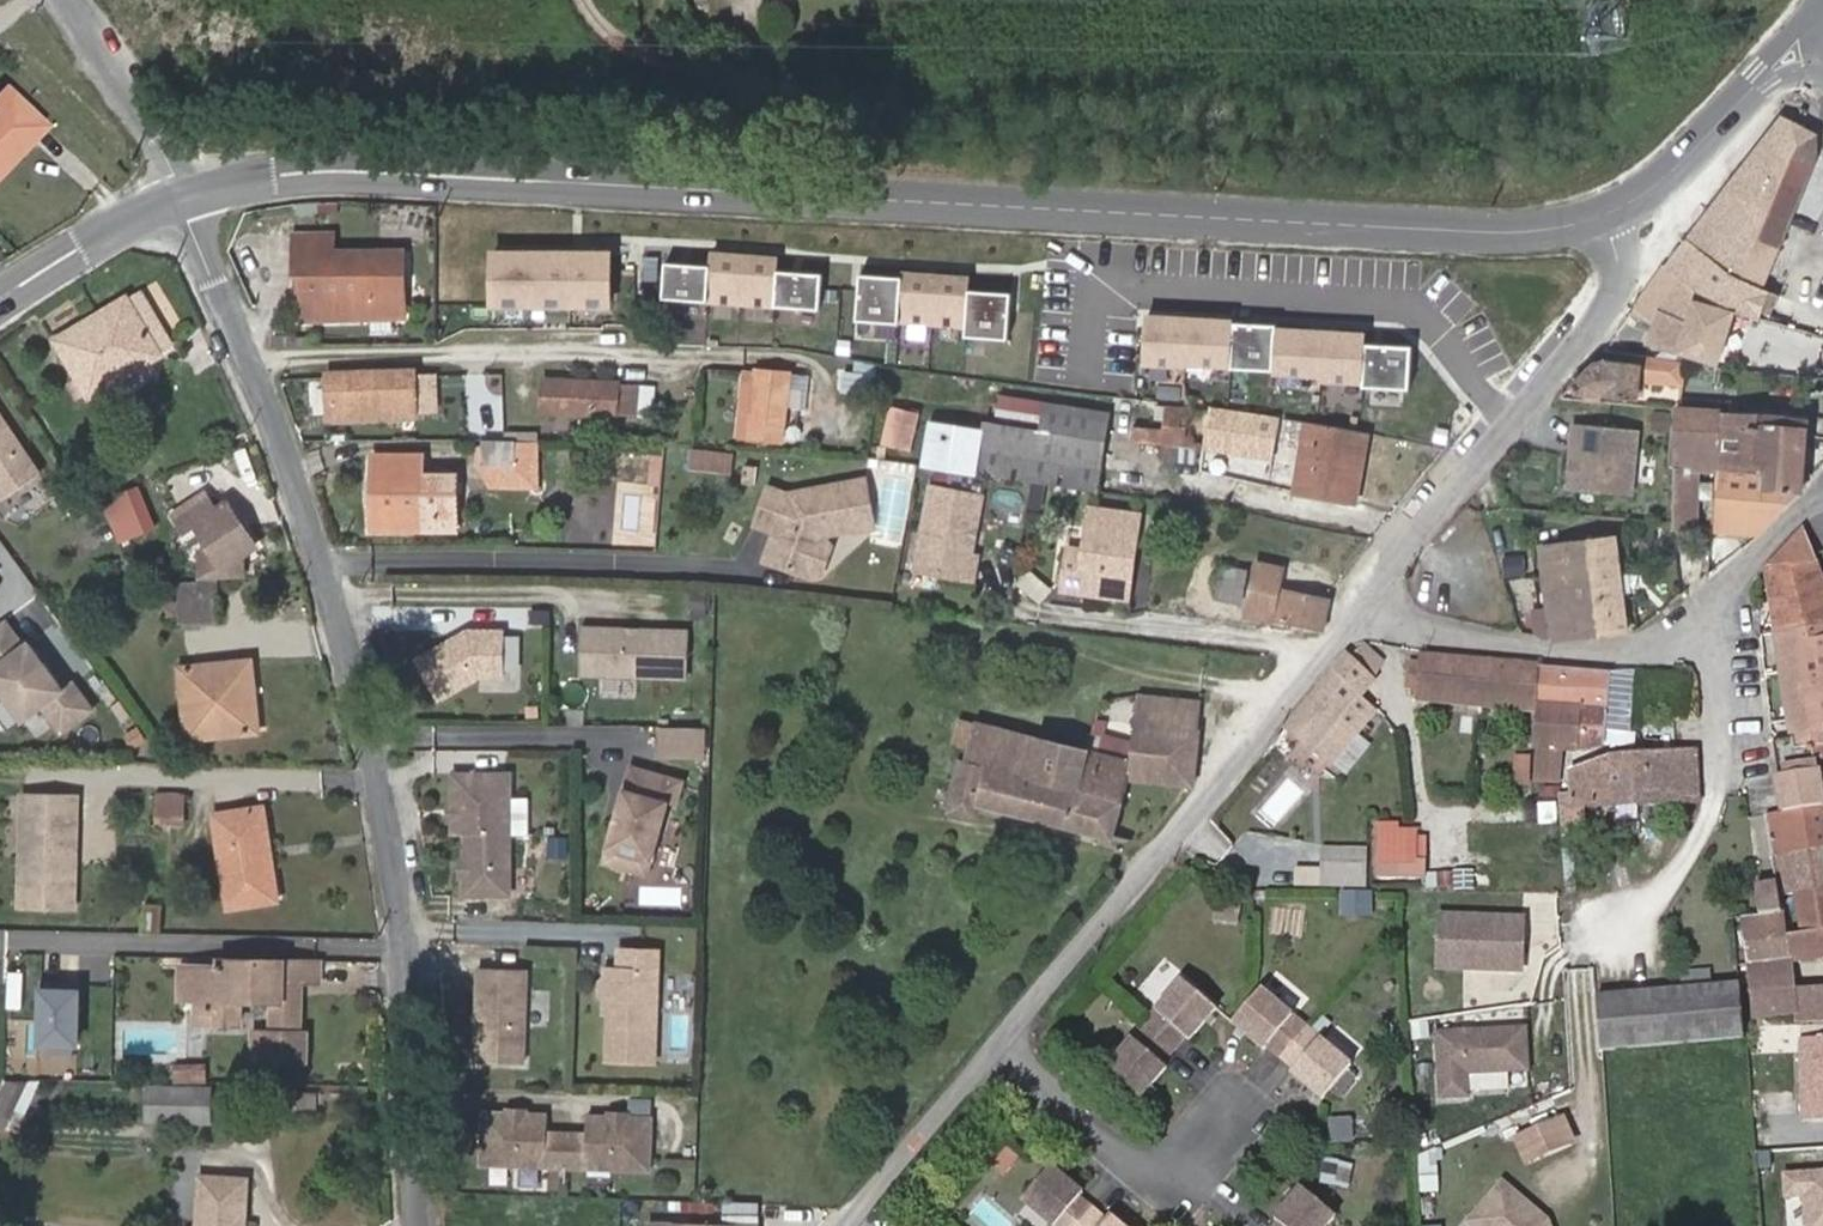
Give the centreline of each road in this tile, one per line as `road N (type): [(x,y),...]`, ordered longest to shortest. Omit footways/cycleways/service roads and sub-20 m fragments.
road 1 (tertiary): [(179,200),(343,170),(1481,232),(1605,218)]
road 2 (residential): [(417,1225),(389,821),(319,561),(248,355),(179,200)]
road 3 (residential): [(1361,604),(1408,632),(1615,657),(1686,624),(1822,493)]
road 4 (residential): [(997,1051),(1332,649)]
road 5 (residential): [(1605,218),(1618,280),(1611,294),(1361,604)]
road 6 (tertiary): [(1605,218),(1680,167),(1764,79),(1822,46)]
road 7 (residential): [(997,1051),(1136,1169),(1217,1138)]
road 8 (residential): [(849,1225),(997,1051)]
road 9 (residential): [(179,200),(69,0)]
road 10 (tertiary): [(0,300),(82,247),(179,200)]

